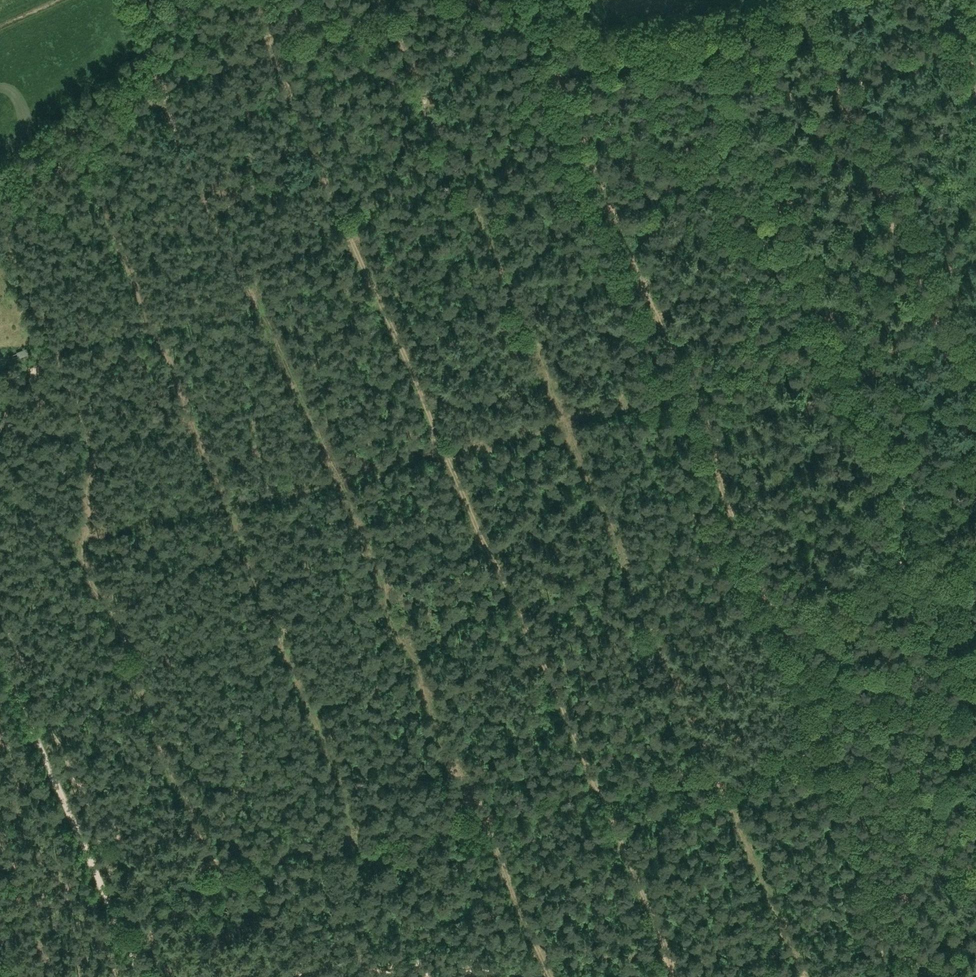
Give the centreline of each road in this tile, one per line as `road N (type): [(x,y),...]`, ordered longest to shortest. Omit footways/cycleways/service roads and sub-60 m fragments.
road 1 (track): [(0,656),(140,976)]

